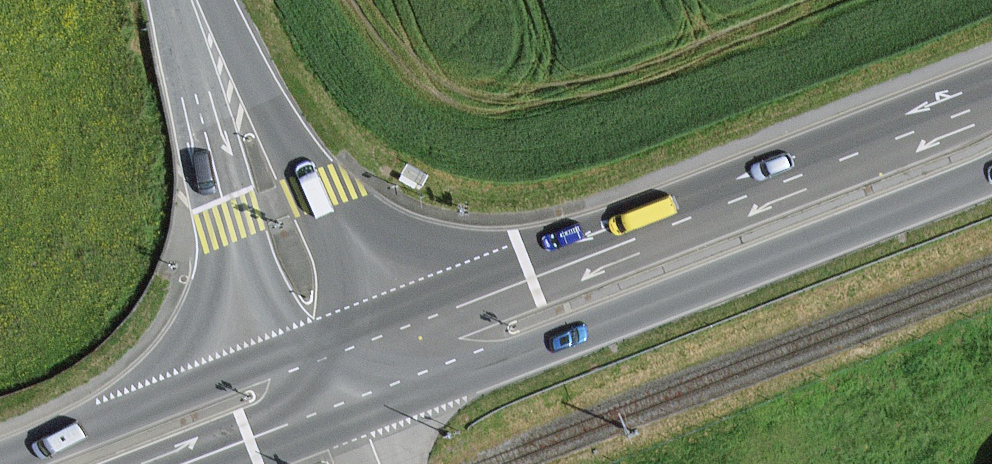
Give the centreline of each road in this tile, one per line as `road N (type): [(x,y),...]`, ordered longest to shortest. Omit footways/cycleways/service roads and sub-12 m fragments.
road 1 (secondary): [(991,89),(395,321)]
road 2 (secondary): [(438,384),(991,174)]
road 3 (tertiary): [(395,321),(305,192),(197,8)]
road 4 (tertiary): [(197,8),(284,362)]
road 5 (secondary): [(284,362),(4,463)]

